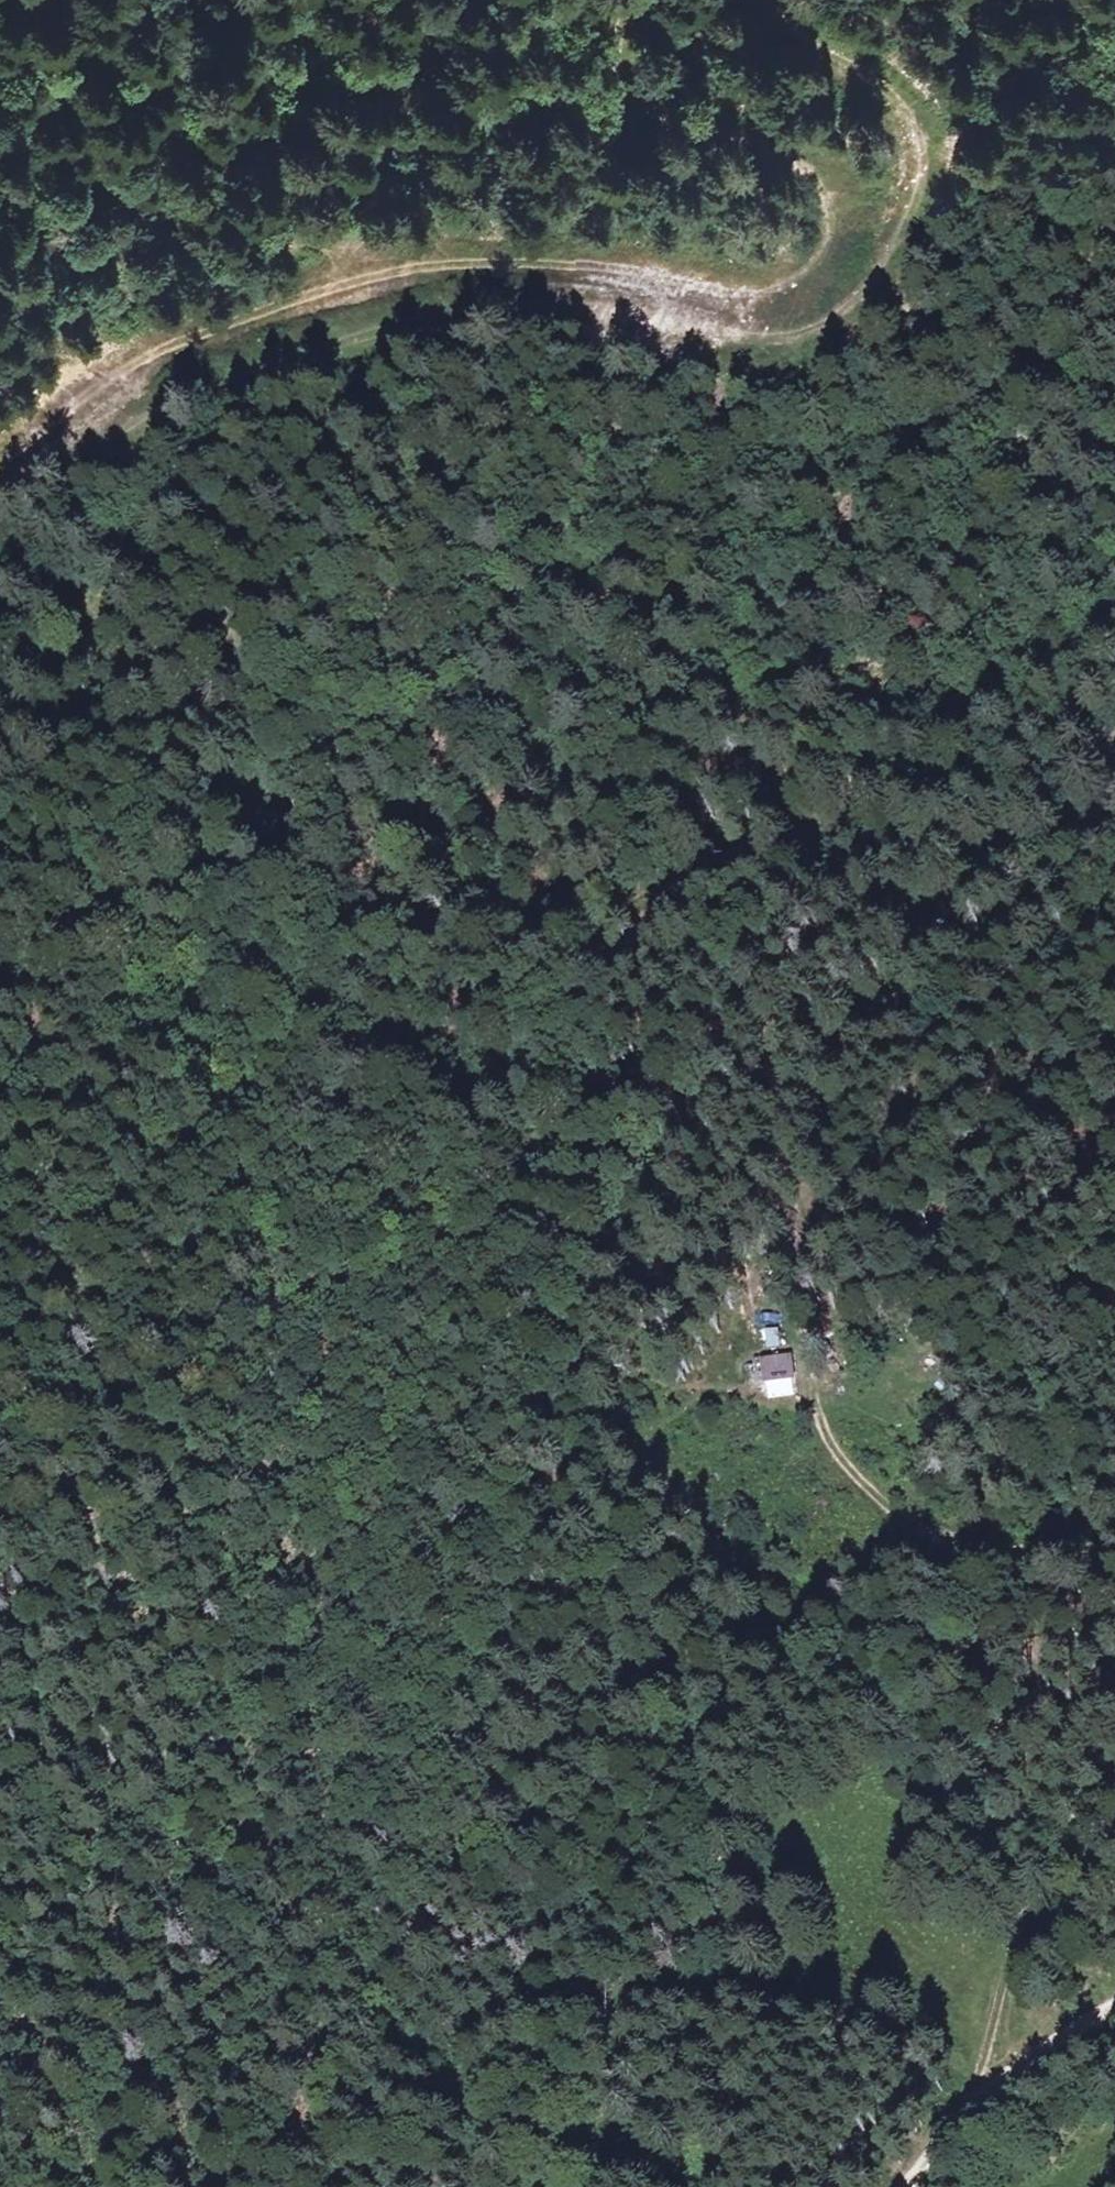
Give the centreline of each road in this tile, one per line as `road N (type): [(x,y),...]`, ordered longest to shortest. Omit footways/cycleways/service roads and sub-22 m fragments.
road 1 (track): [(644,0),(639,21),(650,64),(679,92),(816,156),(836,179),(823,246),(779,279),(720,296),(601,269),(503,262),(252,319),(79,414),(0,482)]
road 2 (track): [(915,2186),(969,2107),(1017,2062),(1114,2012)]

